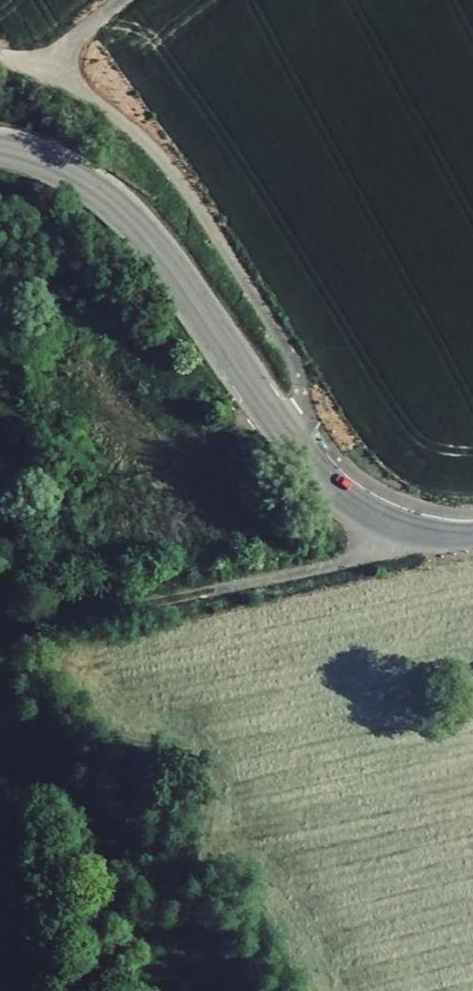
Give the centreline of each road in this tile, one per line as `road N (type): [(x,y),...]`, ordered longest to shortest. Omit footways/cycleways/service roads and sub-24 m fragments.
road 1 (unclassified): [(472,536),(403,530),(337,492),(292,443),(131,222),(69,173),(0,148)]

